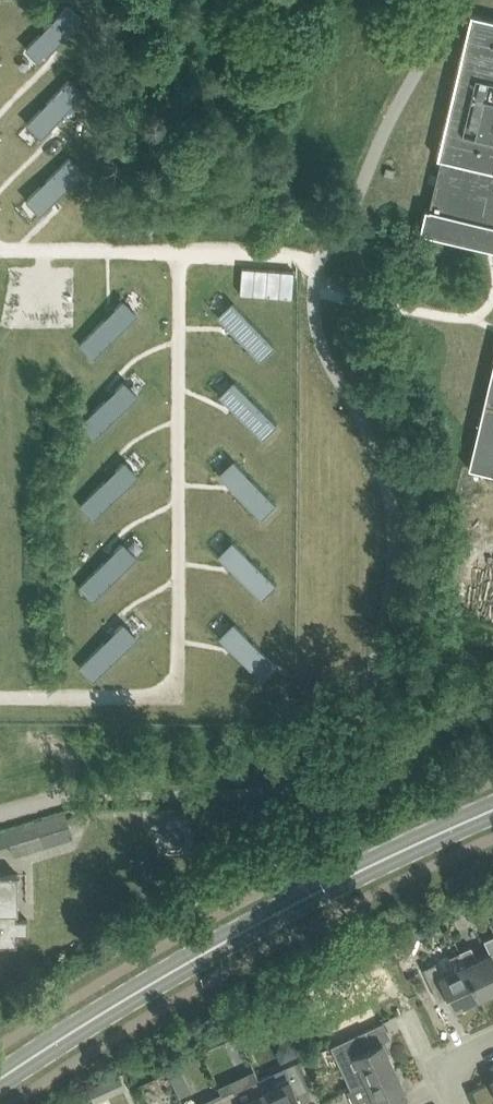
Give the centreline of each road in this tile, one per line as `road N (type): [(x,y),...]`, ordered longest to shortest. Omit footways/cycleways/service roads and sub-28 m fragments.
road 1 (tertiary): [(0,1085),(96,1017),(214,950),(492,808)]

